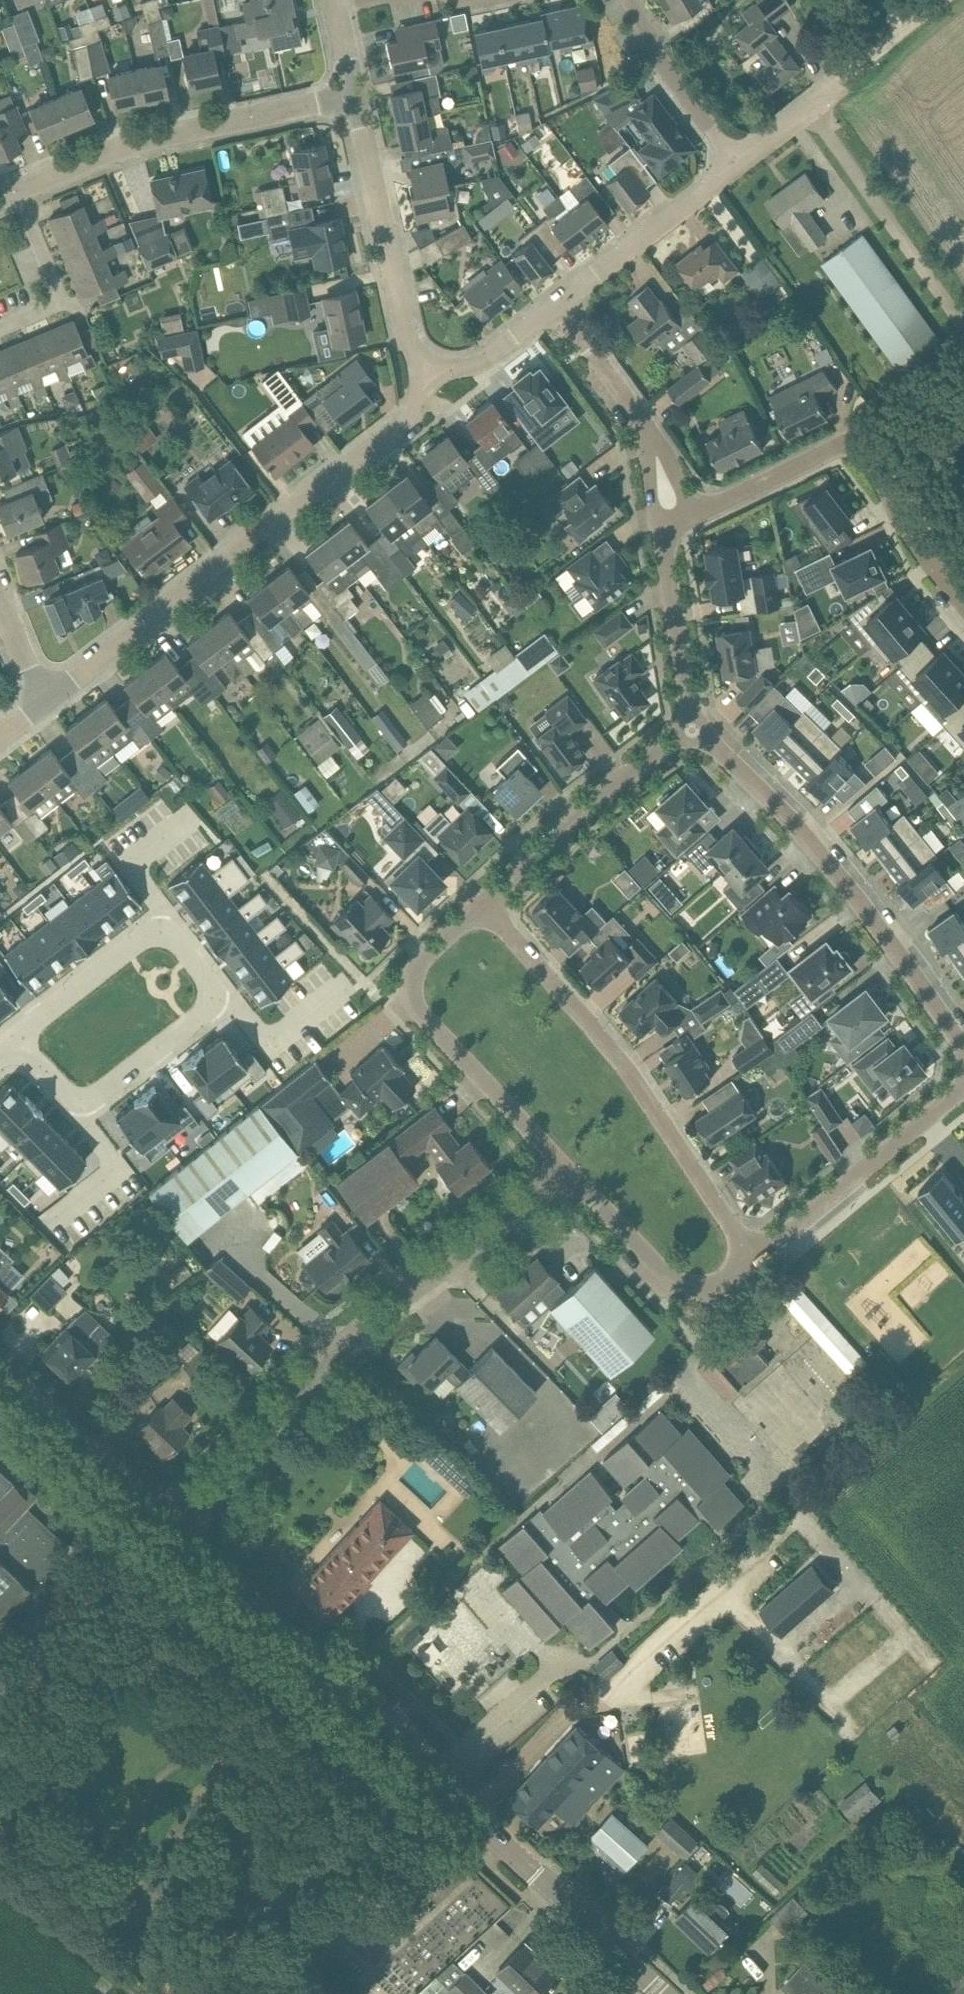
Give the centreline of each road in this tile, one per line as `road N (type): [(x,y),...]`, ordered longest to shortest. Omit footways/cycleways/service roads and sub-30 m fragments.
road 1 (tertiary): [(660,1993),(170,1531)]
road 2 (residential): [(170,1531),(343,1347),(563,1170)]
road 3 (unclassified): [(50,700),(428,398)]
road 4 (residential): [(750,1264),(733,1222),(616,1054),(486,905)]
road 5 (residential): [(14,1035),(143,933),(173,937),(208,982),(205,1014),(99,1096),(74,1094)]
road 6 (residential): [(669,512),(717,506),(853,441),(917,542),(963,599)]
road 7 (residential): [(19,189),(127,143),(357,94)]
road 8 (residential): [(428,398),(357,94)]
road 9 (residential): [(750,1264),(963,1085)]
road 10 (residential): [(486,905),(570,822),(693,724)]
road 11 (residential): [(797,825),(963,1044)]
road 12 (unclassified): [(731,162),(941,0)]
road 13 (residential): [(669,512),(643,424),(553,301)]
road 14 (residential): [(563,1170),(673,1278),(700,1288),(750,1264)]
road 15 (tertiary): [(170,1531),(0,1374)]
road 16 (unclassified): [(553,301),(731,162)]
road 17 (residential): [(693,724),(665,556),(669,512)]
road 18 (residential): [(429,1016),(563,1170)]
road 19 (residential): [(0,333),(64,307),(19,189)]
road 20 (residential): [(731,162),(658,66),(626,0)]
road 21 (unclassified): [(428,398),(553,301)]
road 22 (residential): [(429,1016),(418,1002),(417,968),(486,905)]
road 23 (residential): [(797,825),(693,724)]

